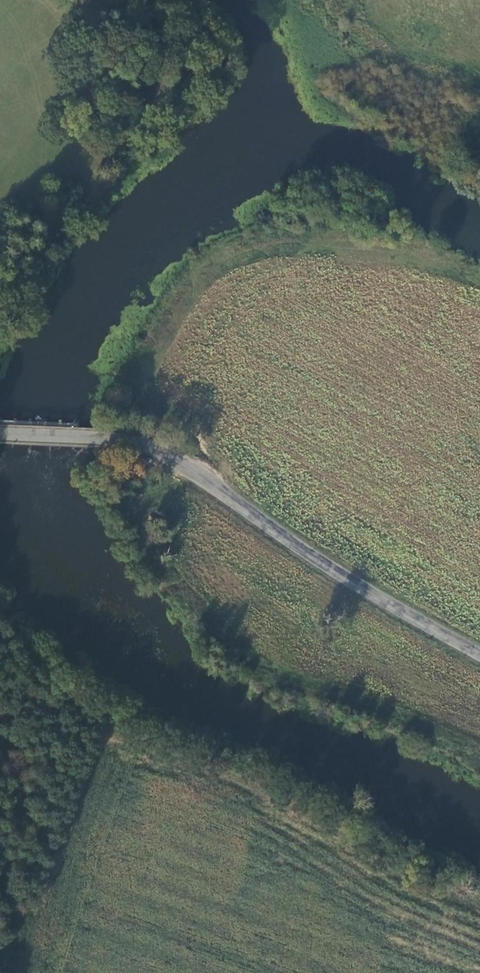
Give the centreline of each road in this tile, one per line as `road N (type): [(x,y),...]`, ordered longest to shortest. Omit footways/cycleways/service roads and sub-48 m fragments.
road 1 (tertiary): [(0,434),(145,444),(479,657)]

